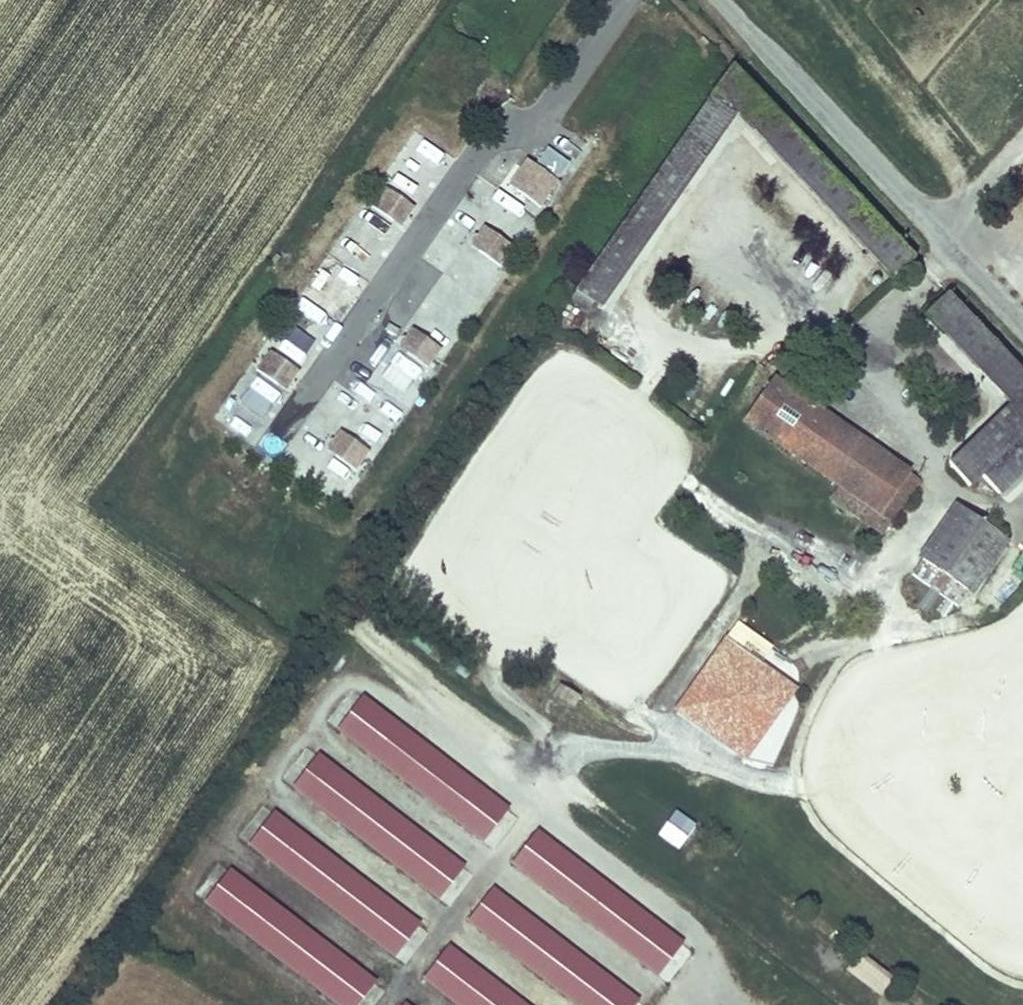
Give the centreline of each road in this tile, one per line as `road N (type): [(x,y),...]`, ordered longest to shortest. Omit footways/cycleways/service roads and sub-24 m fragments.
road 1 (unclassified): [(1022,329),(719,0)]
road 2 (track): [(932,228),(1022,130)]

